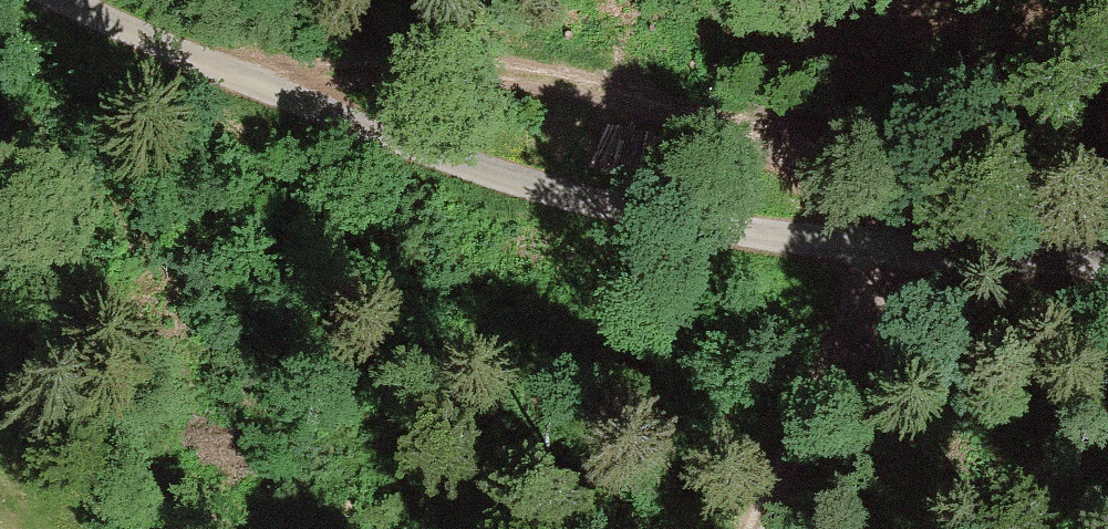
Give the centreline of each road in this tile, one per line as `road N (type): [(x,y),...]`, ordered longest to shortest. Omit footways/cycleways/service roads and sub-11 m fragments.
road 1 (unclassified): [(1107,261),(868,258),(616,199),(219,72),(53,0)]
road 2 (track): [(219,72),(500,69),(640,87),(779,133),(839,170),(863,200),(868,258)]
road 3 (track): [(757,528),(828,393),(868,258)]

